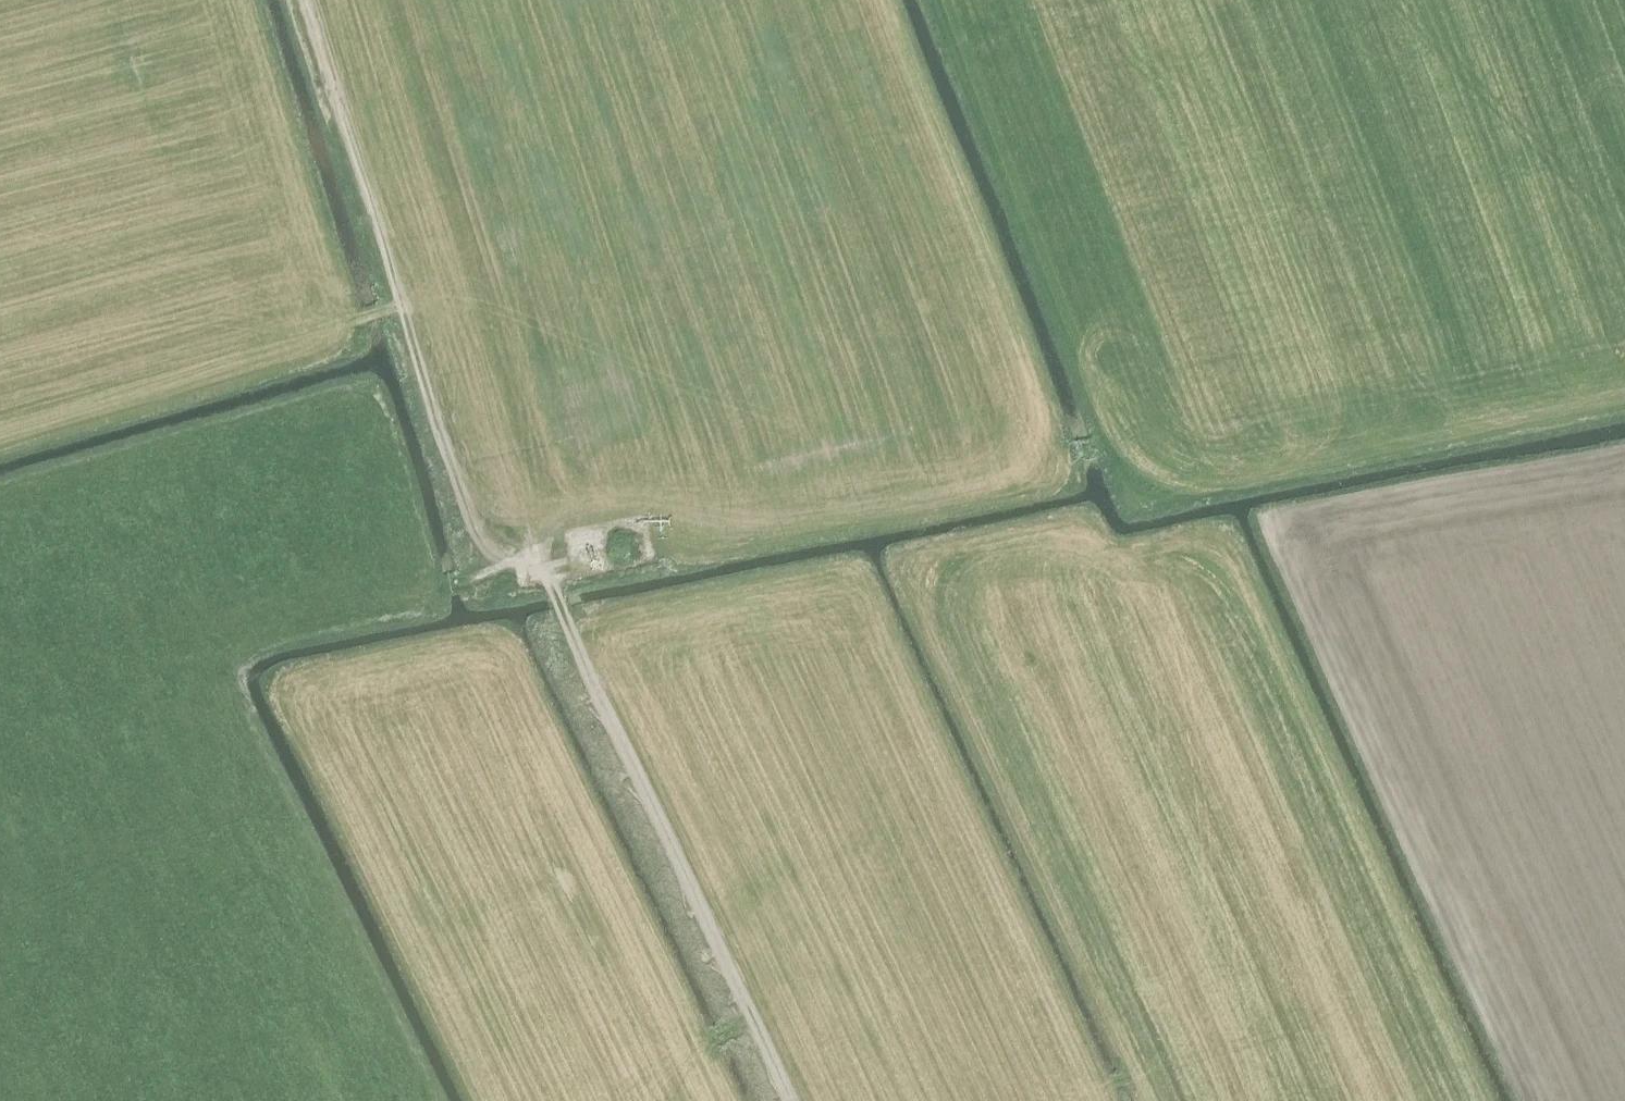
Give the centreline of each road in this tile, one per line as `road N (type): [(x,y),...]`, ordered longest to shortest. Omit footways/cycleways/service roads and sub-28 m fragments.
road 1 (track): [(794,1100),(548,579),(494,548),(471,516),(306,0)]

